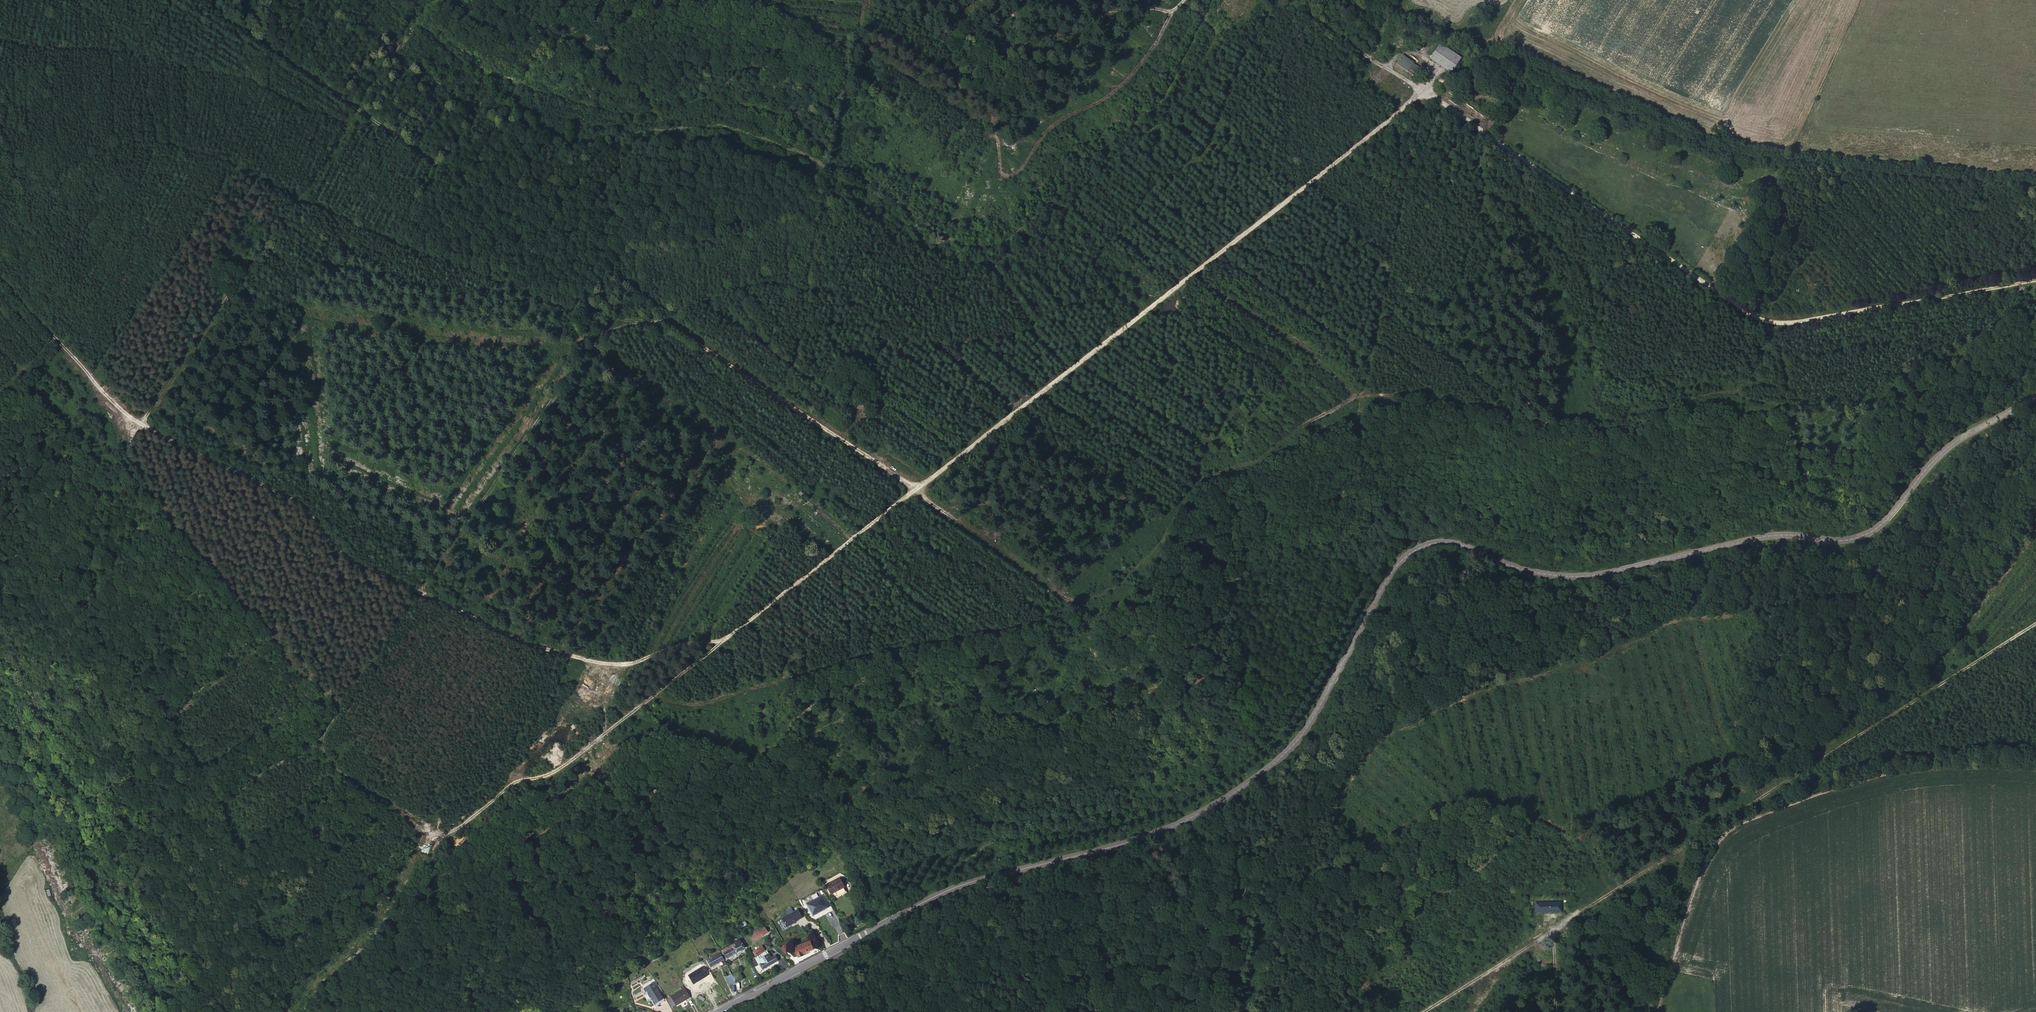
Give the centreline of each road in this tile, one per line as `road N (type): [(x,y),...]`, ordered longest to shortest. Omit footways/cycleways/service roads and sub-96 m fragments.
road 1 (track): [(2035,279),(1796,322),(1757,318),(1438,100),(1411,97),(915,489),(672,326),(574,312),(414,253),(159,142),(85,154),(0,208)]
road 2 (tertiary): [(2035,387),(1940,449),(1860,535),(1750,536),(1577,576),(1517,568),(1451,541),(1420,543),(1394,563),(1312,716),(1241,784),(1146,835),(950,888),(717,1011)]
road 3 (track): [(658,690),(704,704),(858,655),(1091,604),(1140,572),(1217,450),(1253,416),(1290,400),(1432,391),(1561,429),(1607,428),(1705,398),(1814,406),(1846,400),(1979,325),(1993,287)]
road 4 (track): [(716,645),(457,848),(429,842),(401,811),(328,762),(321,738),(336,709),(152,495),(123,448),(102,385)]
road 5 (track): [(0,282),(139,419),(296,503),(354,562),(531,643),(609,664),(716,645)]
road 6 (track): [(2035,619),(1418,1011)]
road 7 (track): [(1274,0),(1197,158),(1149,184),(1097,252),(1079,292),(1030,327),(976,339),(908,341),(852,302),(805,285)]
road 8 (track): [(755,0),(832,37),(864,30),(890,44),(1087,176),(1172,109),(1229,10),(1257,0)]
road 9 (track): [(693,336),(199,0)]
road 10 (track): [(781,397),(865,0)]
road 11 (track): [(65,0),(125,54),(356,124)]
road 12 (track): [(830,177),(870,193),(940,252),(979,265),(1013,251),(1087,176)]
road 13 (track): [(716,645),(915,489)]
road 14 (track): [(1424,95),(1285,0)]
road 15 (track): [(1067,371),(995,265)]
road 16 (track): [(125,54),(0,26)]
road 17 (track): [(297,202),(348,126),(377,124)]

